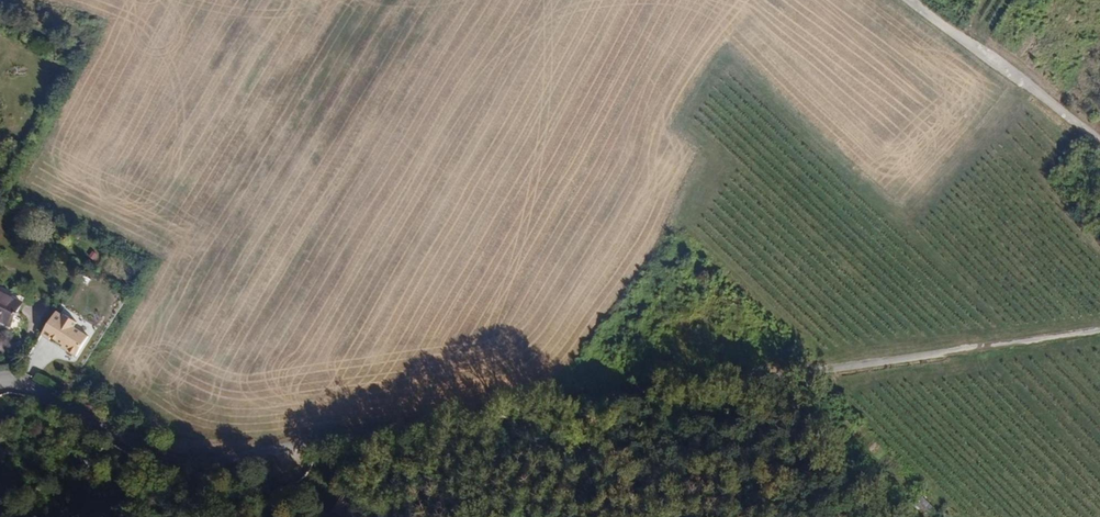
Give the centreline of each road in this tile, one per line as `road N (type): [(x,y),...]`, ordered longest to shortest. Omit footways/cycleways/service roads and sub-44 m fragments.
road 1 (unclassified): [(1099,333),(185,470),(63,402),(0,382)]
road 2 (track): [(1099,139),(911,0)]

